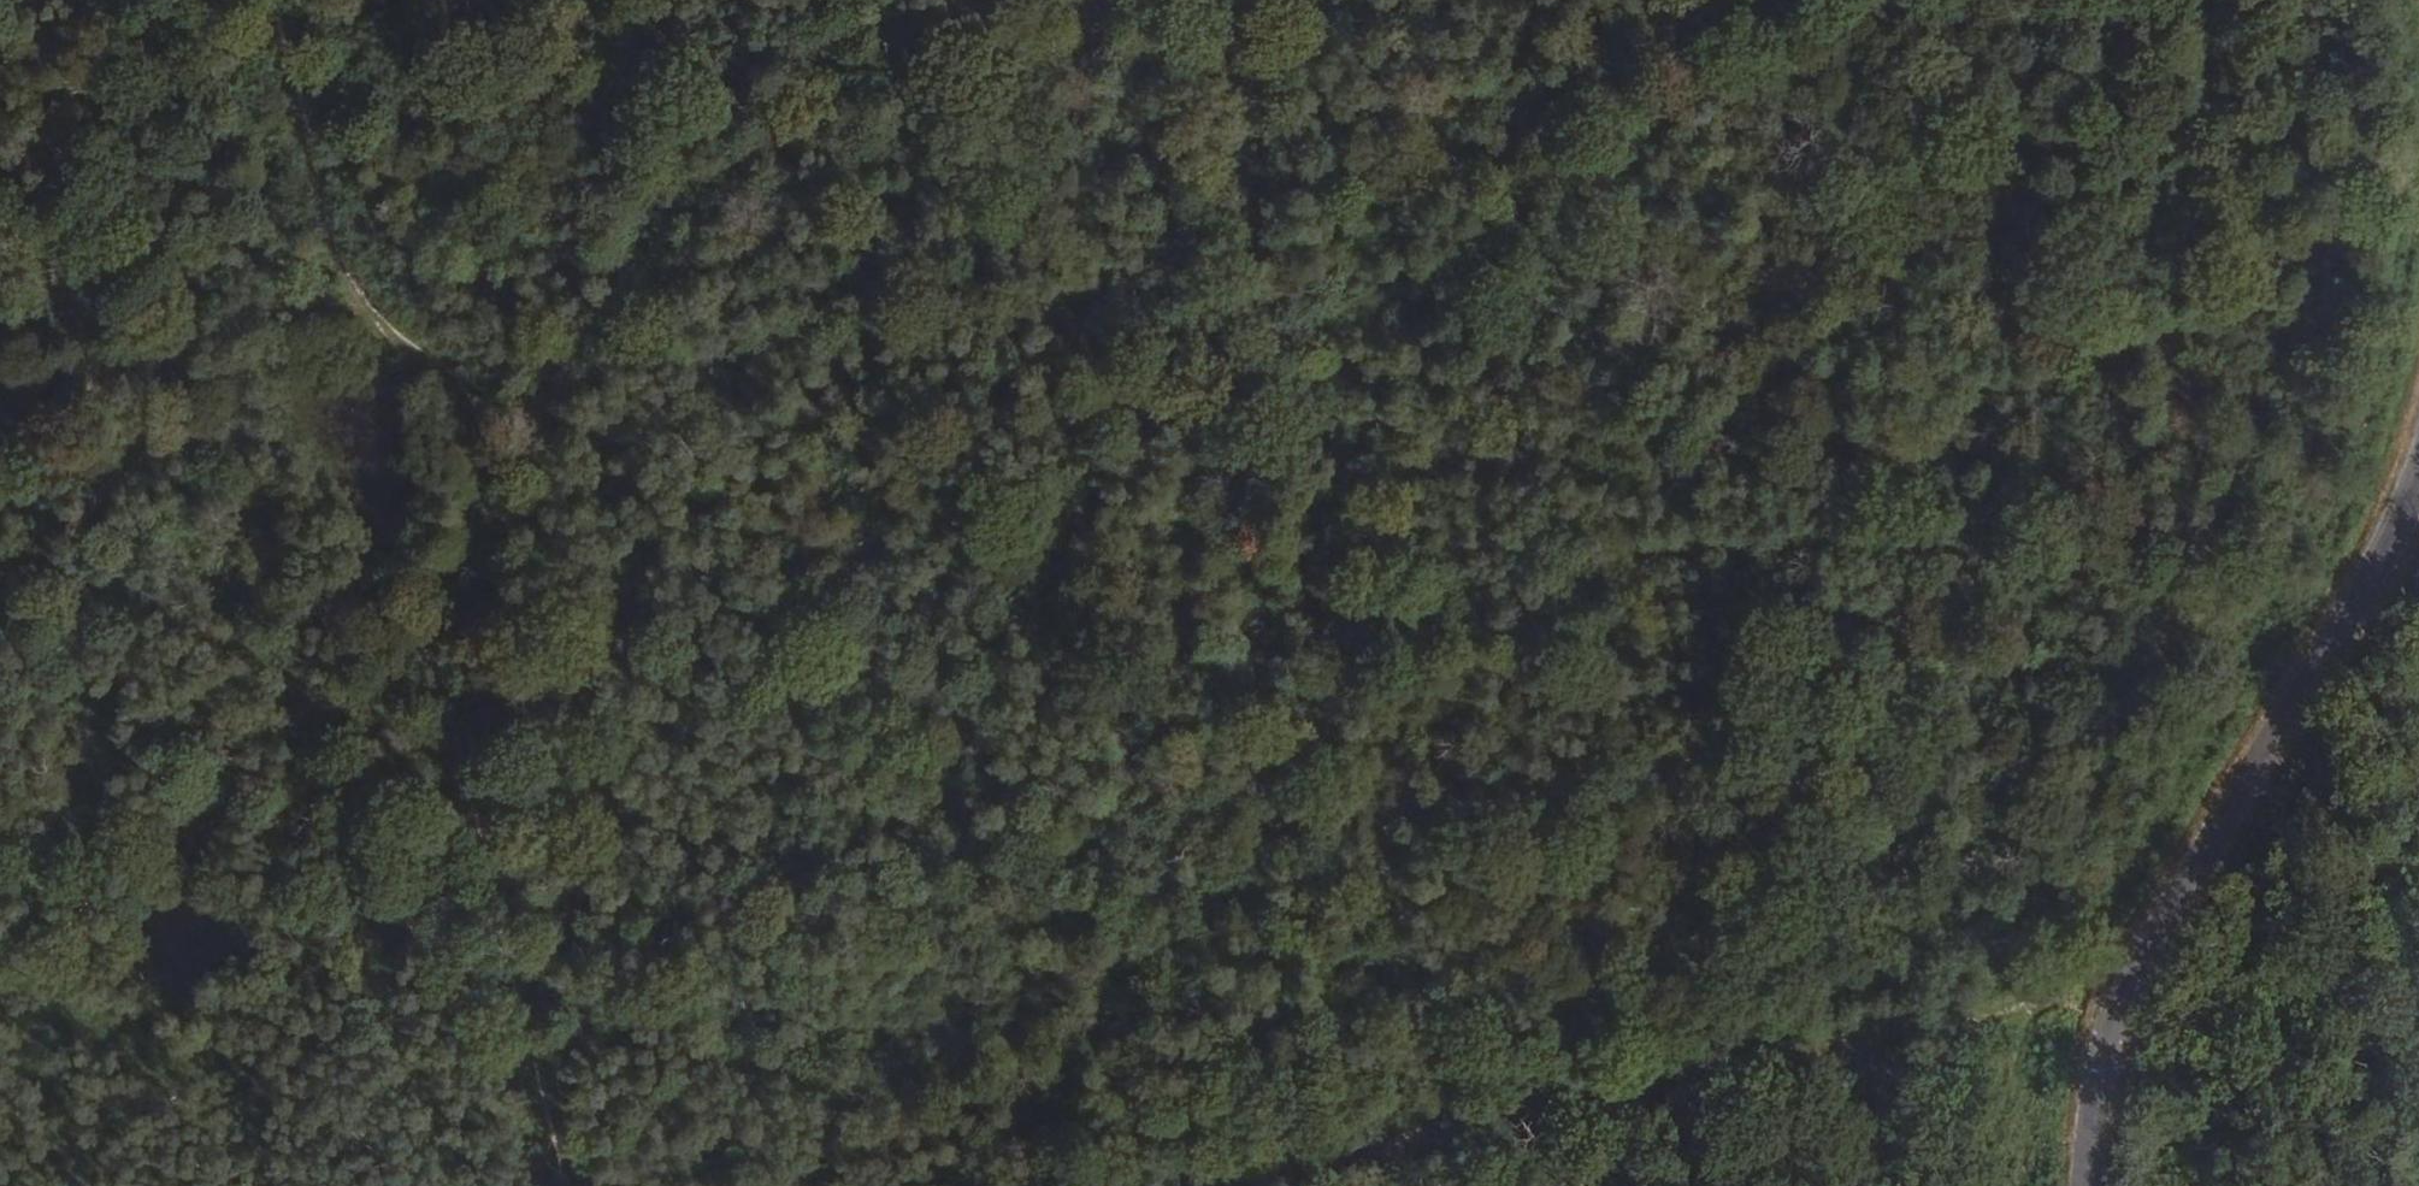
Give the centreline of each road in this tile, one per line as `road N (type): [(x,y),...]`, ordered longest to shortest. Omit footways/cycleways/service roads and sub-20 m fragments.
road 1 (track): [(1236,1185),(2110,992)]
road 2 (tertiary): [(2418,505),(2243,814),(2148,941),(2130,989)]
road 3 (unclassified): [(2130,989),(2105,1053),(2094,1185)]

